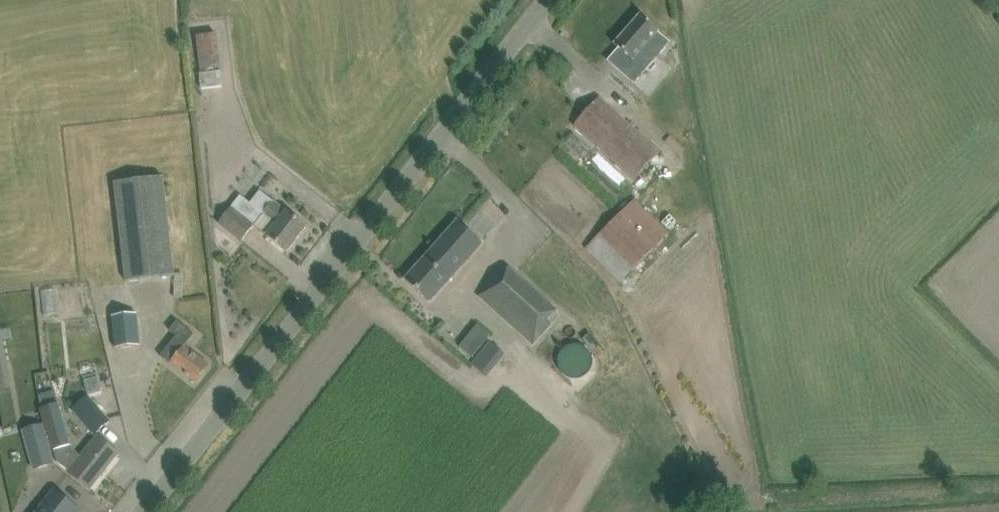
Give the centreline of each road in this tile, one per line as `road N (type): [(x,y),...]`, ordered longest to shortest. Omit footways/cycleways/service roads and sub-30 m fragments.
road 1 (unclassified): [(139,511),(541,0)]

